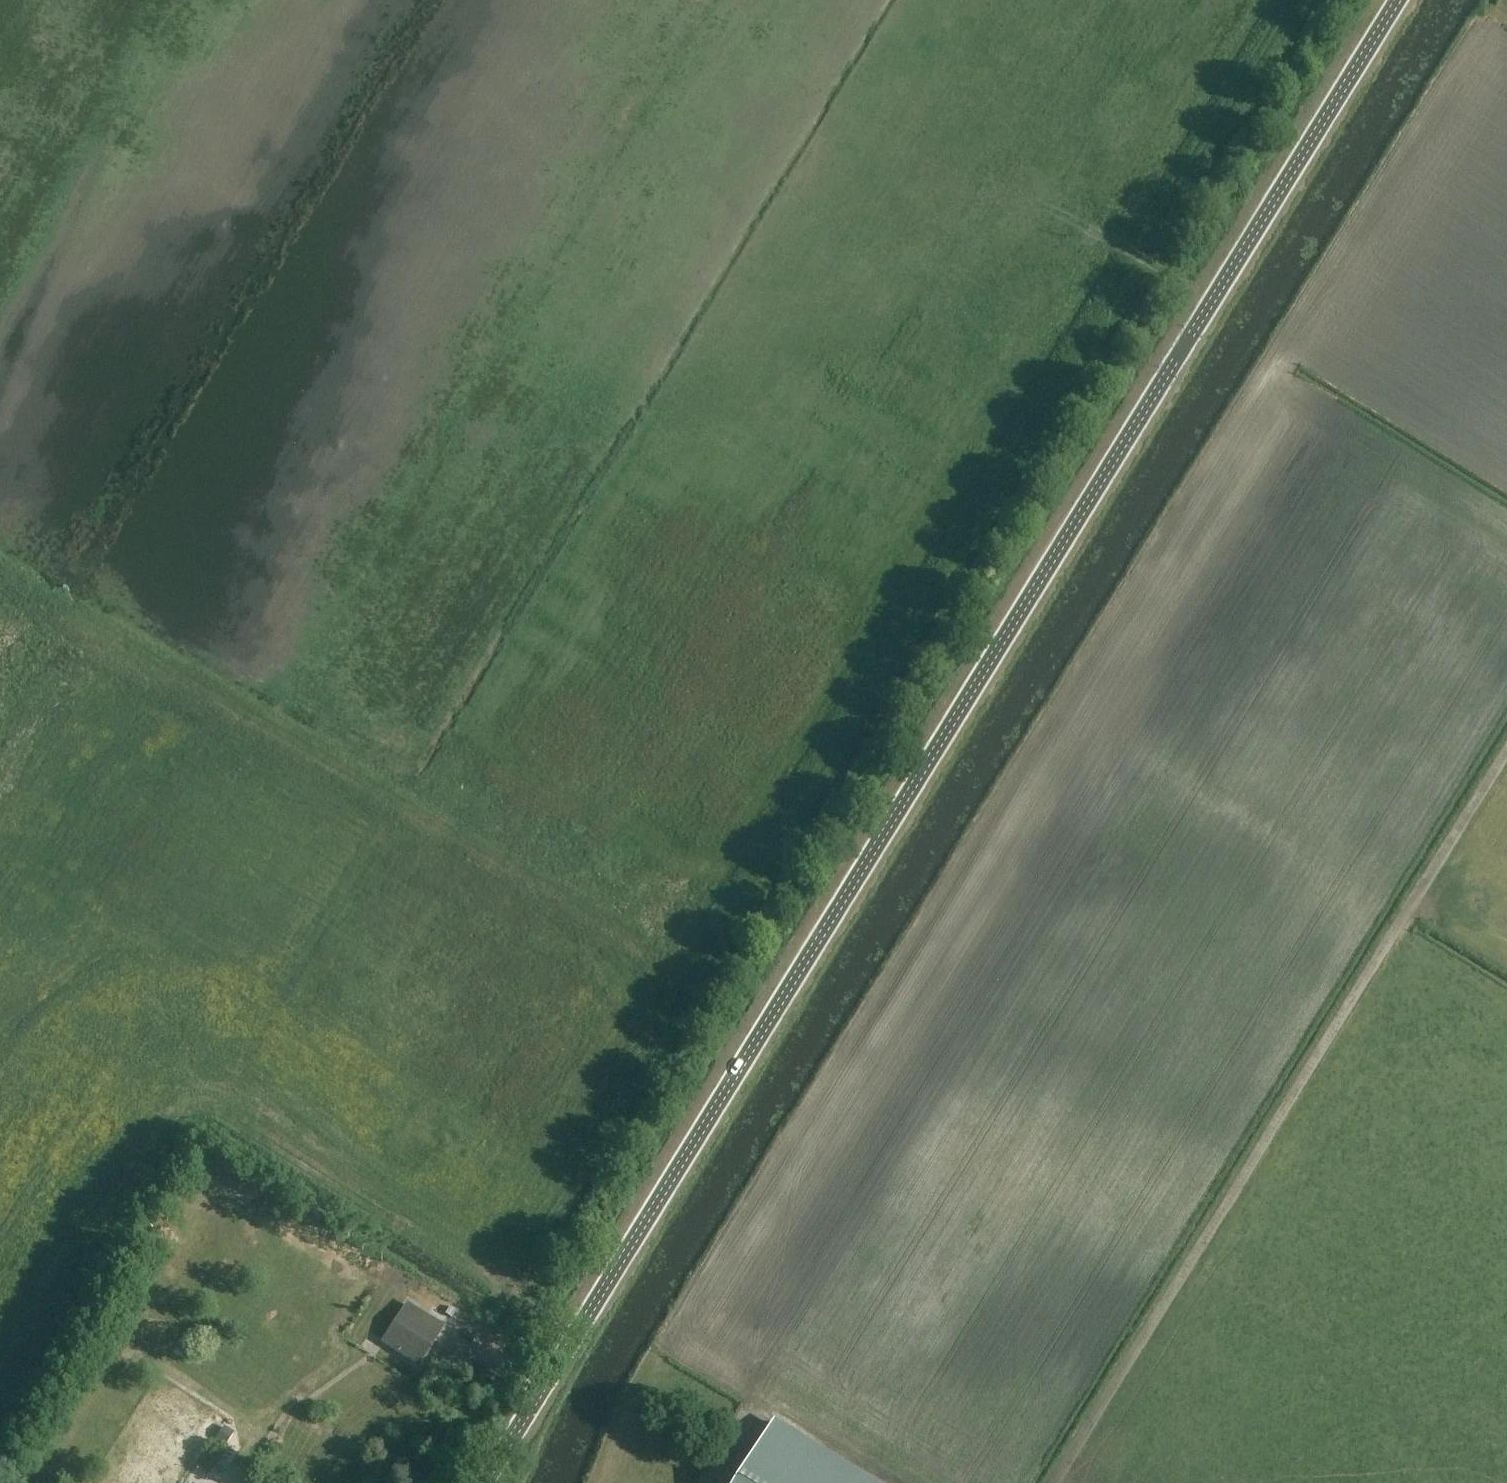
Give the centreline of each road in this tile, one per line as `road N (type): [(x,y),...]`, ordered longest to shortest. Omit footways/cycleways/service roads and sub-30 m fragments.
road 1 (tertiary): [(486,1482),(1398,0)]

